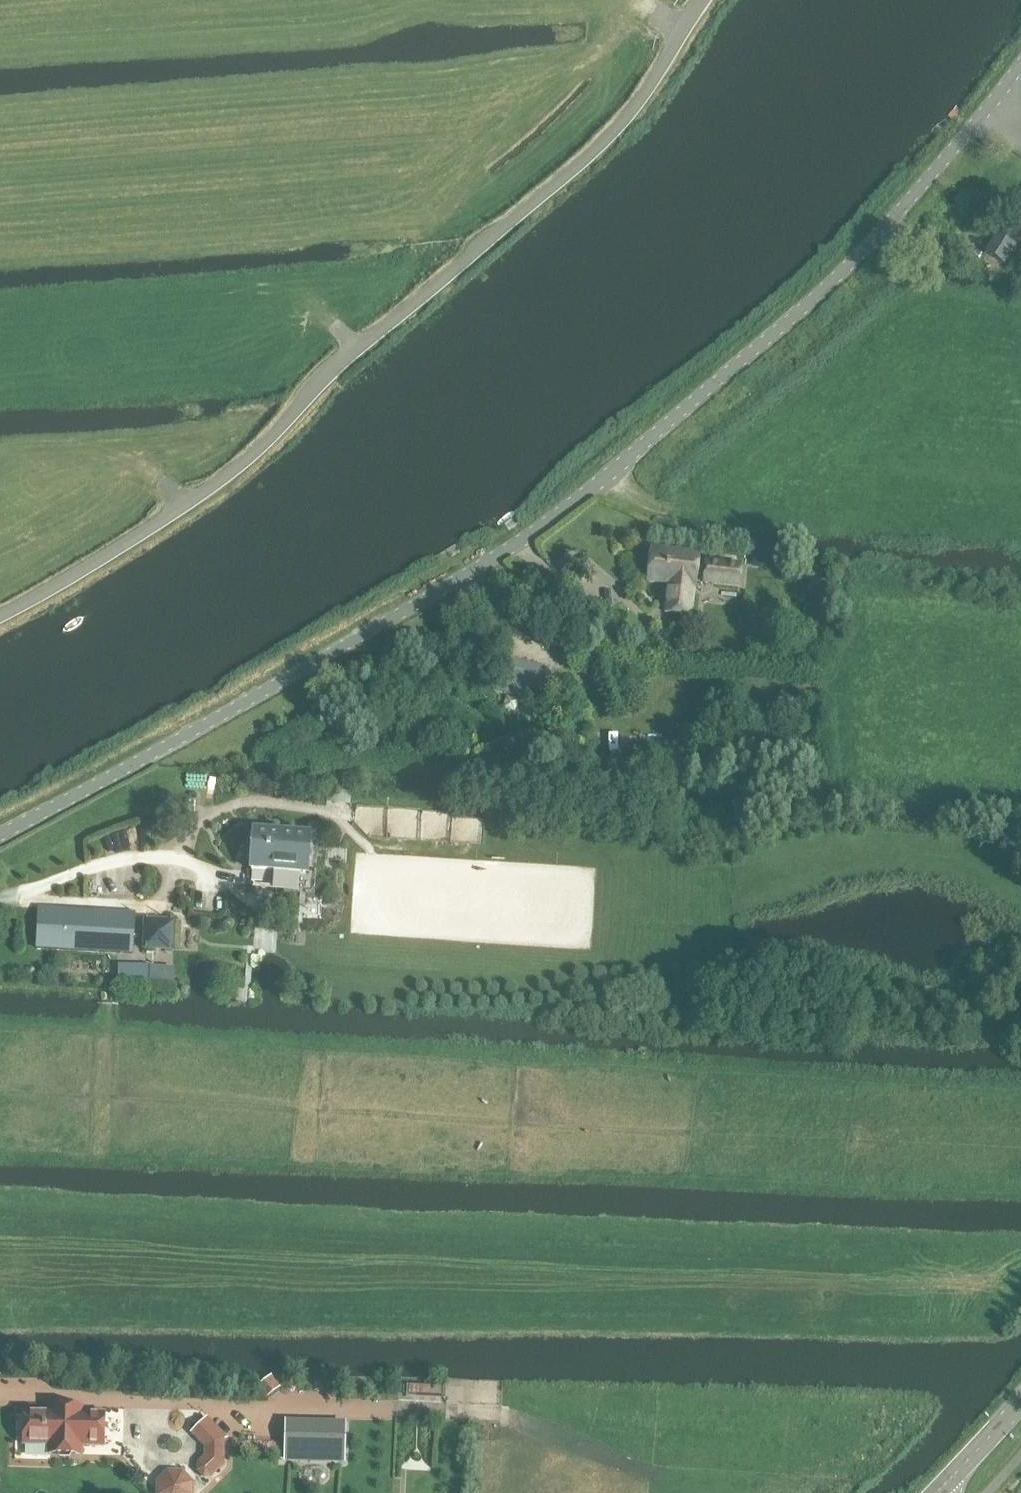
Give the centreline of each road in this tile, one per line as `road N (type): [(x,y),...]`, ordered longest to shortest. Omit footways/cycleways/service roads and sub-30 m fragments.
road 1 (unclassified): [(0,844),(548,524),(872,247),(1020,66)]
road 2 (unclassified): [(0,618),(227,475),(321,381),(596,153),(709,0)]
road 3 (track): [(0,462),(68,451),(125,462),(188,503)]
road 4 (tertiary): [(937,1492),(1020,1398)]

